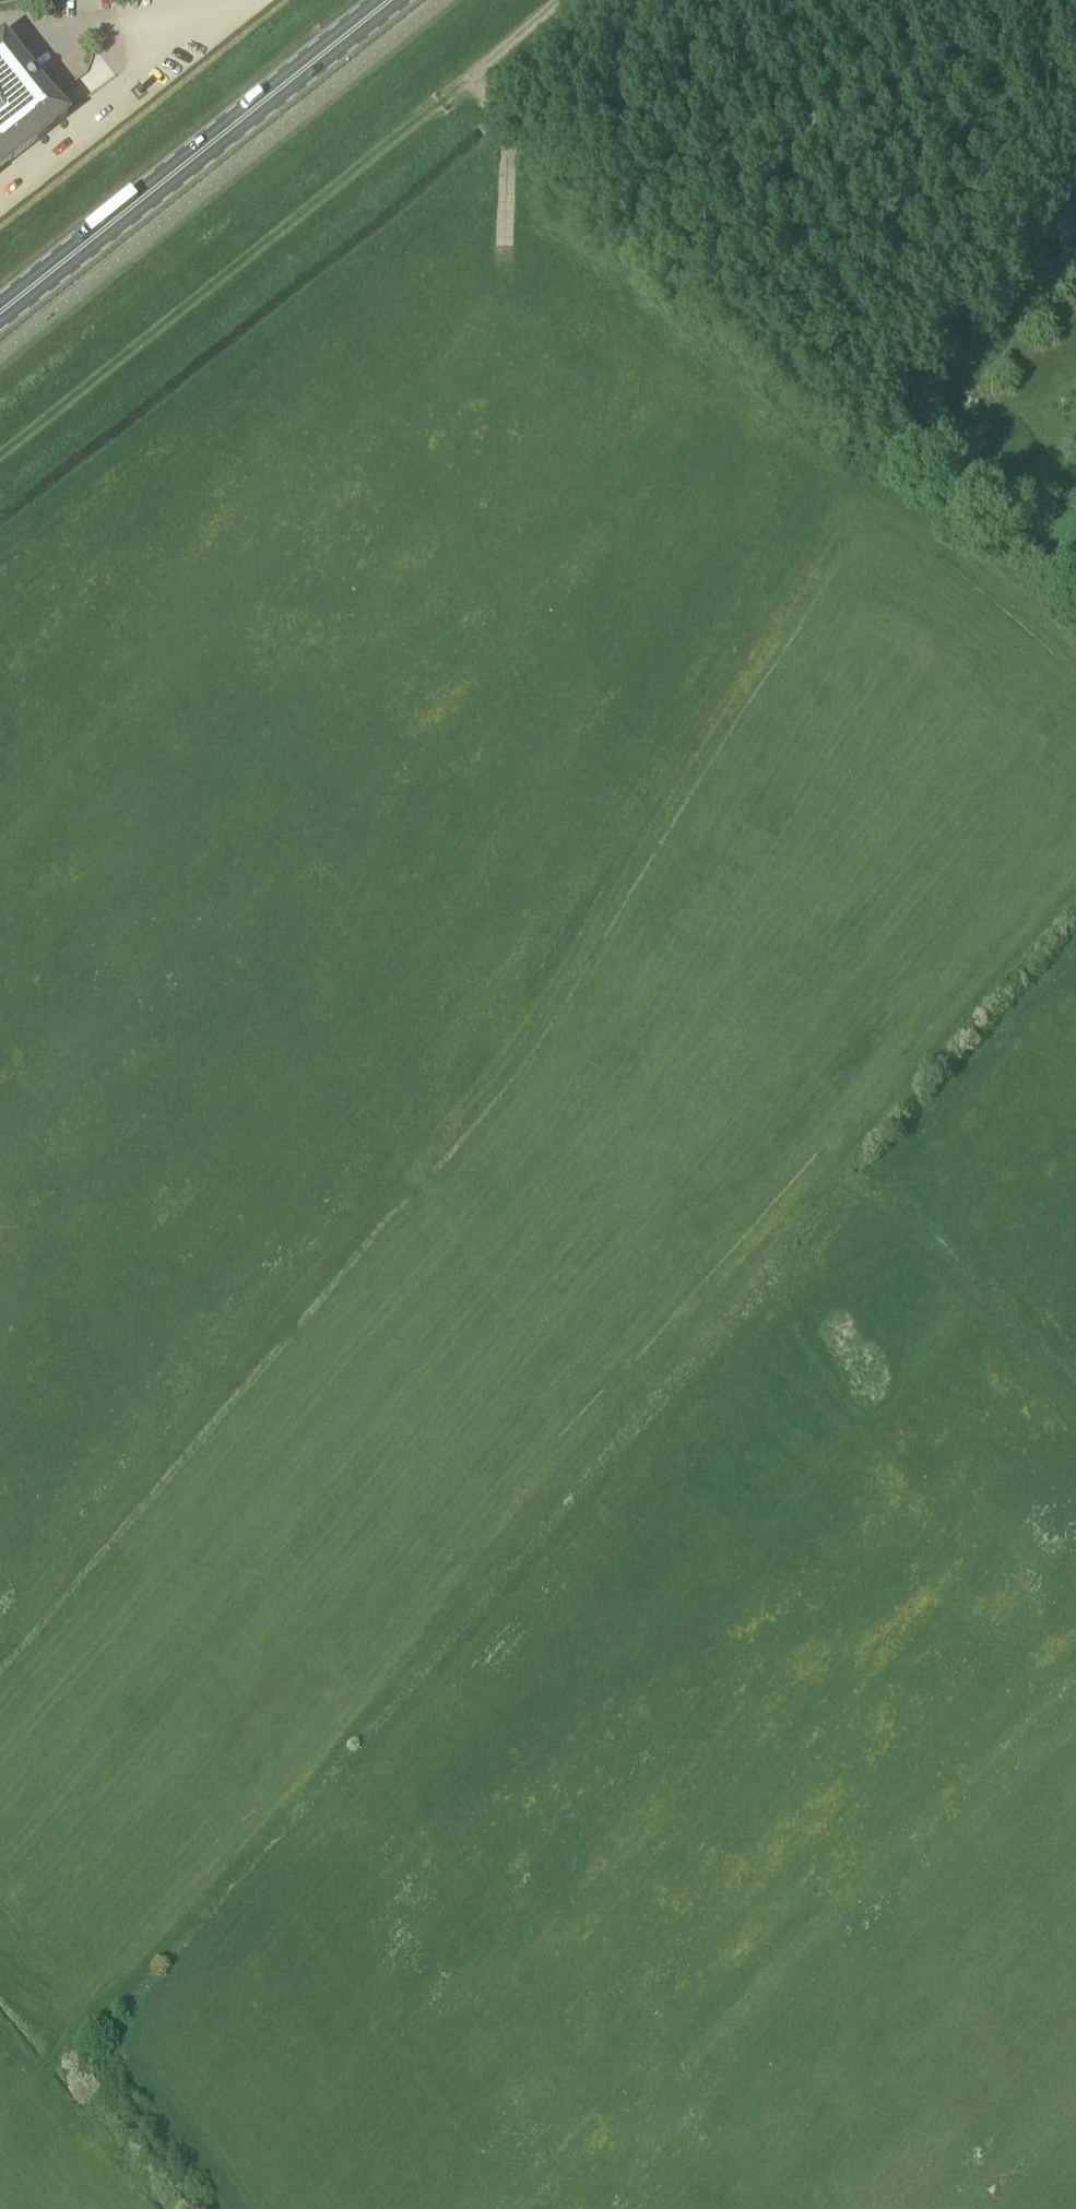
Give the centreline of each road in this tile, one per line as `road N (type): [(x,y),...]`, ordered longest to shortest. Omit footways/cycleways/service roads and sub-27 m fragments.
road 1 (track): [(0,458),(470,77)]
road 2 (primary): [(0,315),(393,0)]
road 3 (track): [(504,246),(507,134),(470,77),(552,0)]

